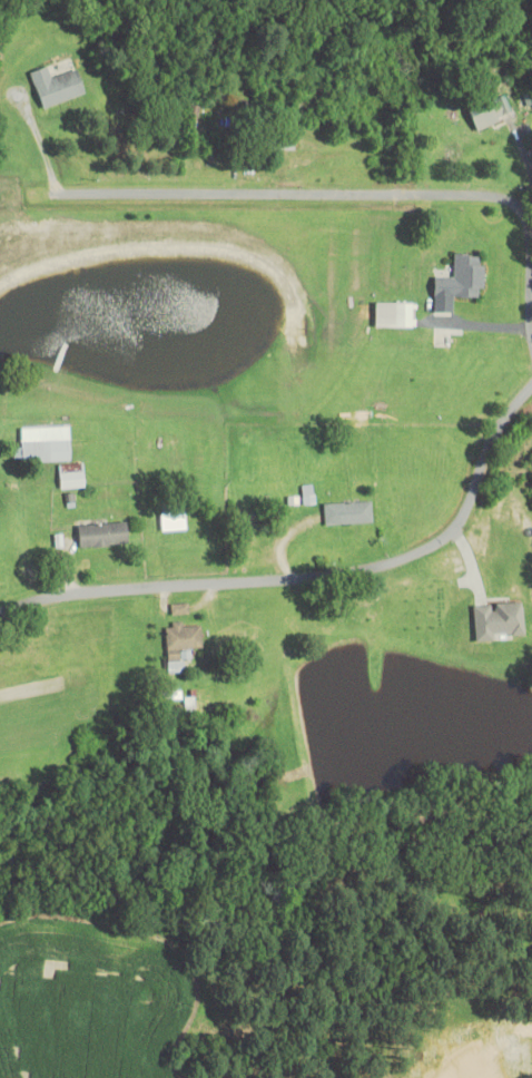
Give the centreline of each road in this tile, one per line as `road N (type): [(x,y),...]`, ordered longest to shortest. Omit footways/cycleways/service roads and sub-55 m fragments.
road 1 (residential): [(531,403),(512,427),(477,518),(460,540),(422,561),(329,581),(69,600),(0,621)]
road 2 (residential): [(531,213),(509,202),(73,200)]

